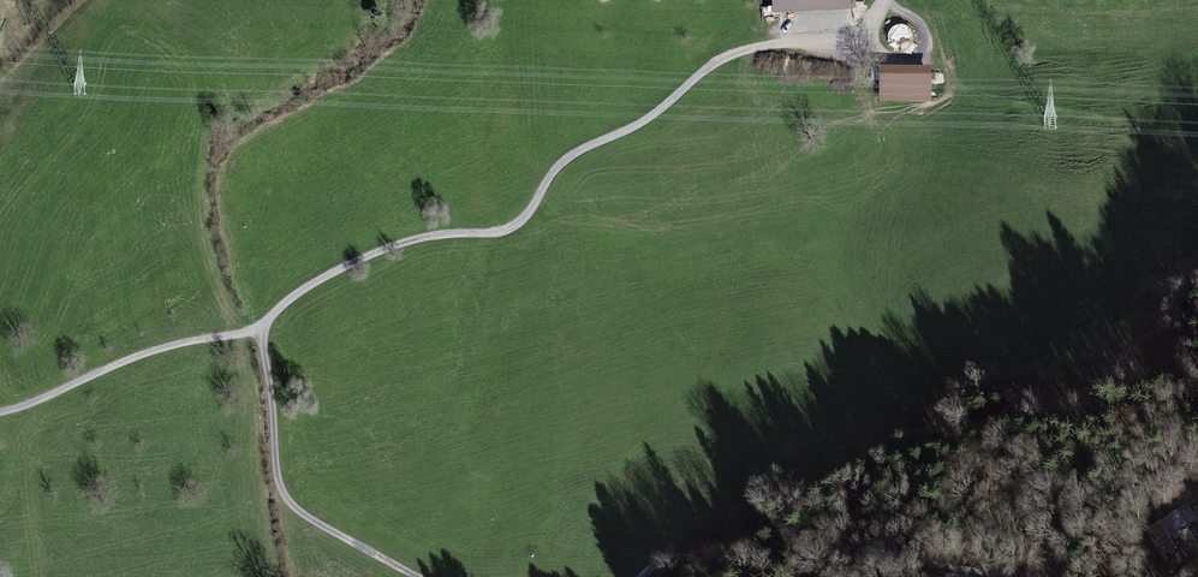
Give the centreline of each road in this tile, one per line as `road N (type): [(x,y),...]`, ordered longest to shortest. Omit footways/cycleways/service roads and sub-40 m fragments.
road 1 (unclassified): [(260,328),(289,300),(383,250),(518,224),(577,152),(633,128),(713,65),(751,48),(867,30),(883,0)]
road 2 (unclassified): [(260,328),(279,483),(291,504),(417,576)]
road 3 (unclassified): [(0,413),(156,350),(260,328)]
road 4 (track): [(839,567),(904,563),(974,576)]

